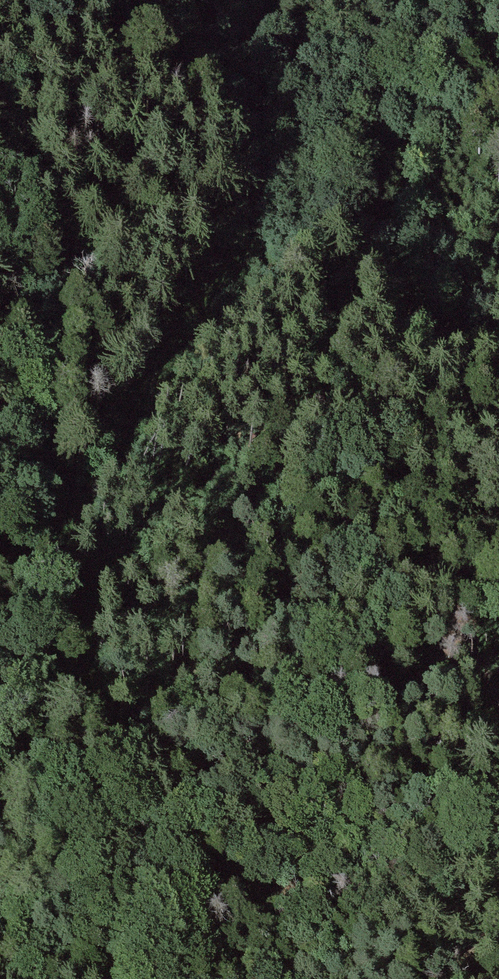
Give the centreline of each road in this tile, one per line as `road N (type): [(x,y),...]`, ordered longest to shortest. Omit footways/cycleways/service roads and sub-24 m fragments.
road 1 (track): [(417,0),(276,188),(156,373),(85,519),(76,555),(85,657),(140,786),(209,909),(217,978)]
road 2 (track): [(498,698),(428,555),(431,364),(411,266),(432,0)]

